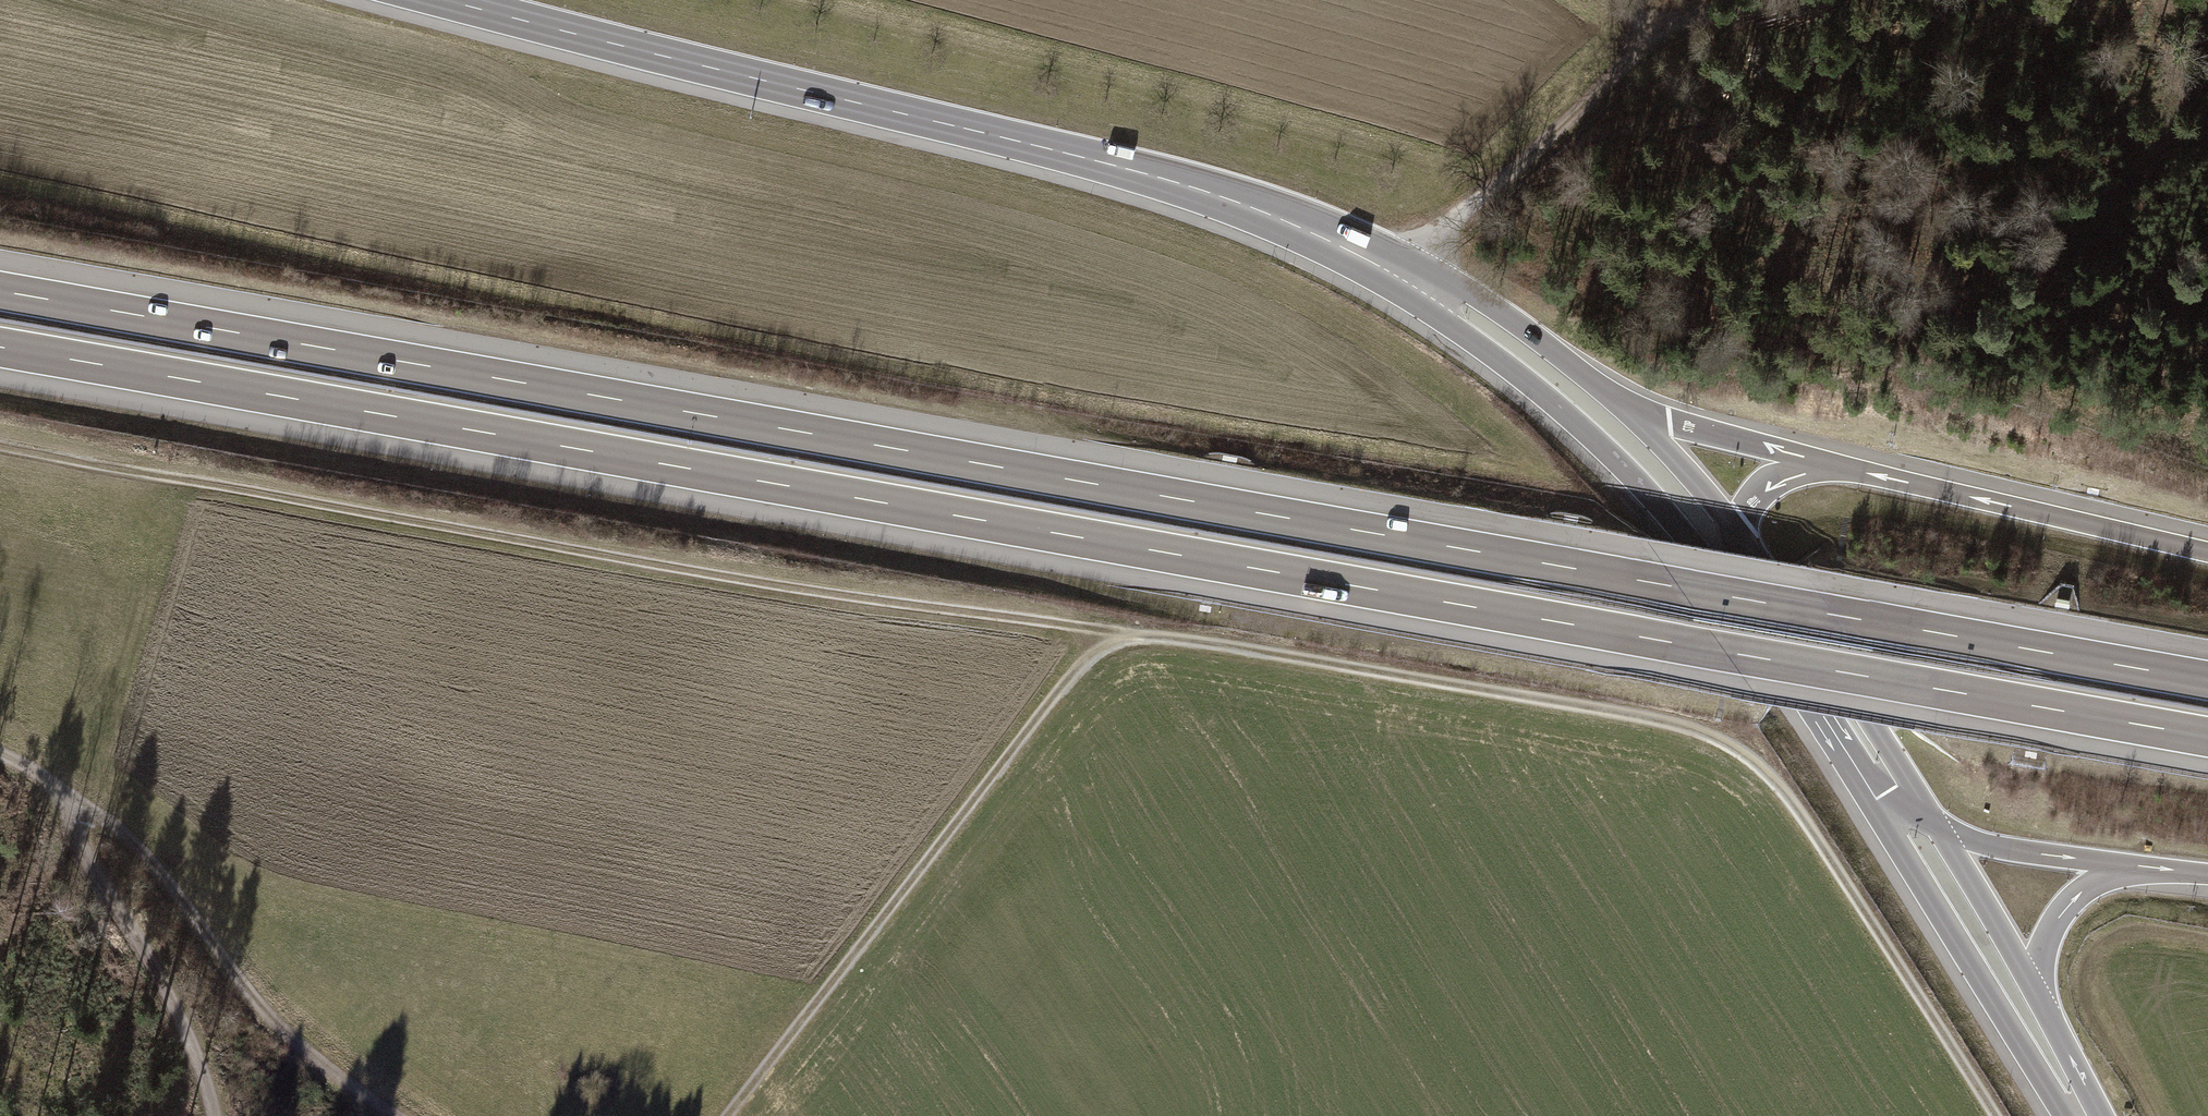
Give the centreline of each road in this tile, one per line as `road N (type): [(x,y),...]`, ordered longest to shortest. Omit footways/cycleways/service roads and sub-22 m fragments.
road 1 (motorway): [(0,348),(2207,738)]
road 2 (motorway): [(2207,681),(0,292)]
road 3 (track): [(0,442),(811,593),(1111,632)]
road 4 (track): [(1996,1115),(1787,794),(1743,747),(1690,726),(1111,632)]
road 5 (tertiary): [(441,0),(1187,186),(1396,269)]
road 6 (track): [(727,1115),(1111,632)]
road 7 (track): [(397,1115),(269,1015),(128,839),(0,756)]
road 8 (track): [(0,953),(89,812),(199,1054),(213,1115)]
road 9 (tertiary): [(1396,269),(1457,329),(1581,426),(1724,586)]
road 10 (tertiary): [(1819,731),(2066,1115)]
road 11 (track): [(1396,269),(1626,77),(1641,42),(1636,13),(1620,0)]
road 12 (motorway): [(2207,551),(1840,465)]
road 13 (tertiary): [(1936,825),(1868,708),(1739,535)]
road 14 (track): [(2152,1115),(2079,989),(2089,952),(2120,931),(2207,941)]
road 15 (motorway): [(1840,465),(1670,420),(1604,392)]
road 16 (tertiary): [(1604,392),(1488,304),(1396,269)]
road 17 (motorway): [(1936,825),(2010,850),(2145,866)]
road 18 (tertiary): [(1739,535),(1654,436),(1604,392)]
road 19 (tertiary): [(2035,991),(1936,825)]
road 20 (motorway): [(2035,991),(2046,944),(2065,910),(2095,884),(2145,866)]
road 21 (tertiary): [(1724,586),(1819,731)]
road 22 (motorway): [(1819,731),(1936,825)]
road 23 (tertiary): [(2100,1115),(2035,991)]
road 24 (motorway): [(1840,465),(1811,467),(1769,486),(1739,535)]

